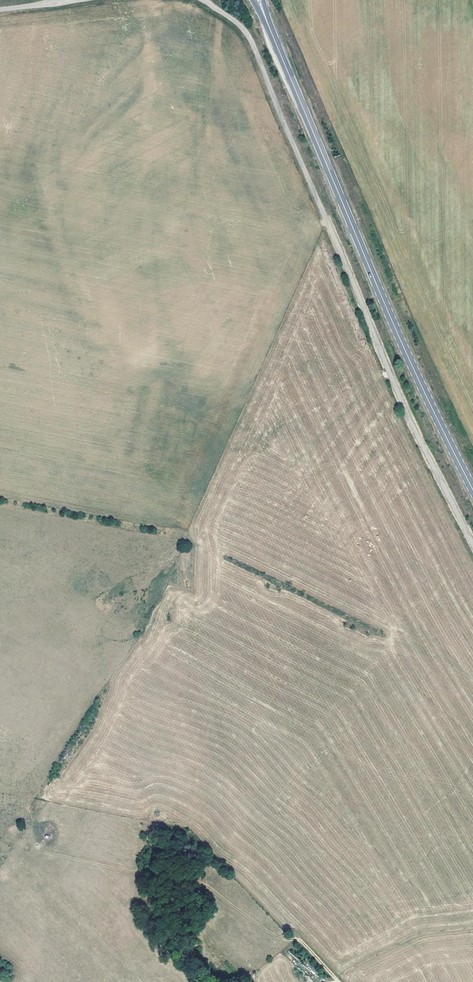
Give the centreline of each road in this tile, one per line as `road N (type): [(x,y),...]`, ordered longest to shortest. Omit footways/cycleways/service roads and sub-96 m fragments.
road 1 (primary): [(472,490),(395,326),(268,21)]
road 2 (track): [(338,981),(225,863)]

